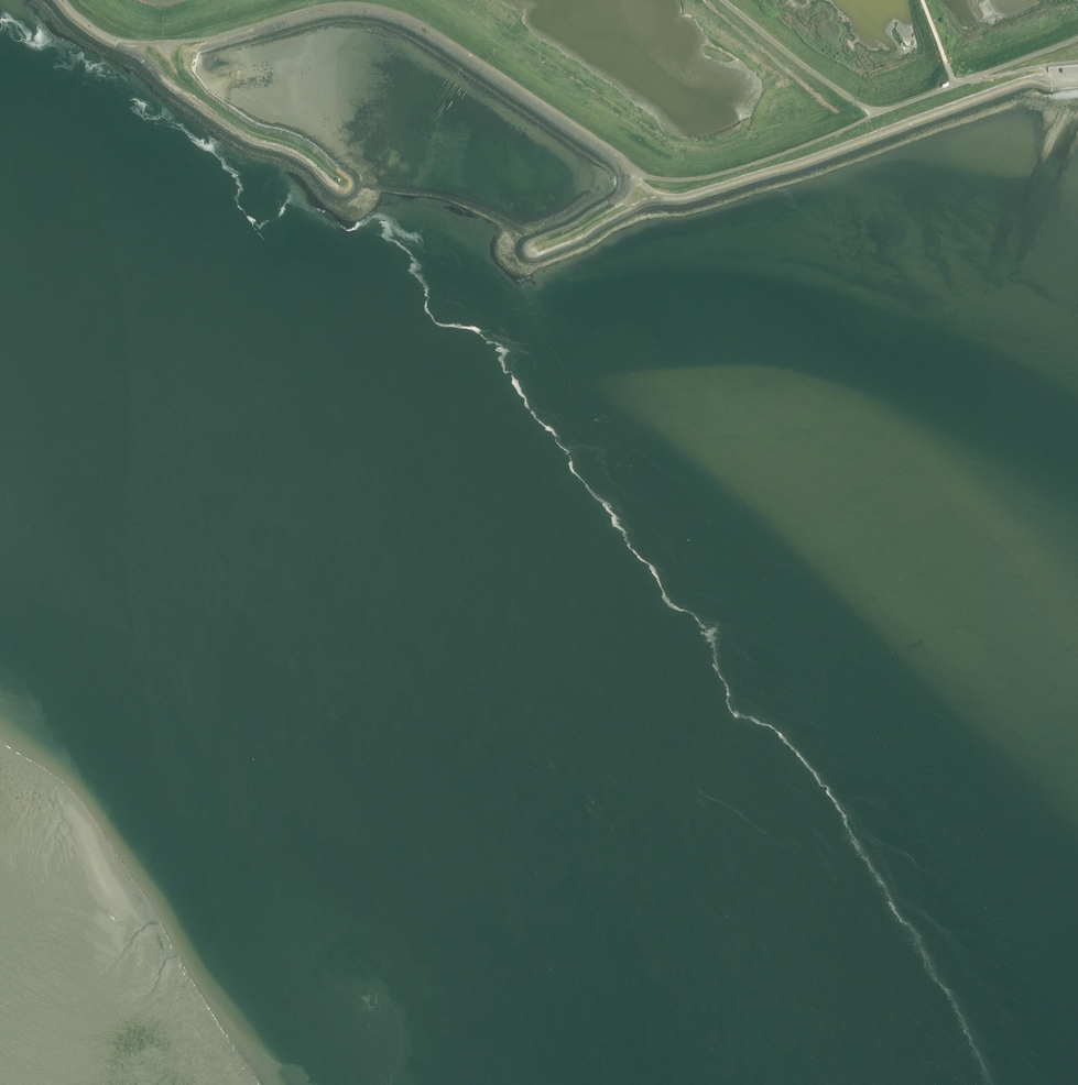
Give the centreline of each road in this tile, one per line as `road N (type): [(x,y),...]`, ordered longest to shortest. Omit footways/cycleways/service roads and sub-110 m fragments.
road 1 (unclassified): [(873,113),(1077,38)]
road 2 (unclassified): [(873,113),(723,0)]

